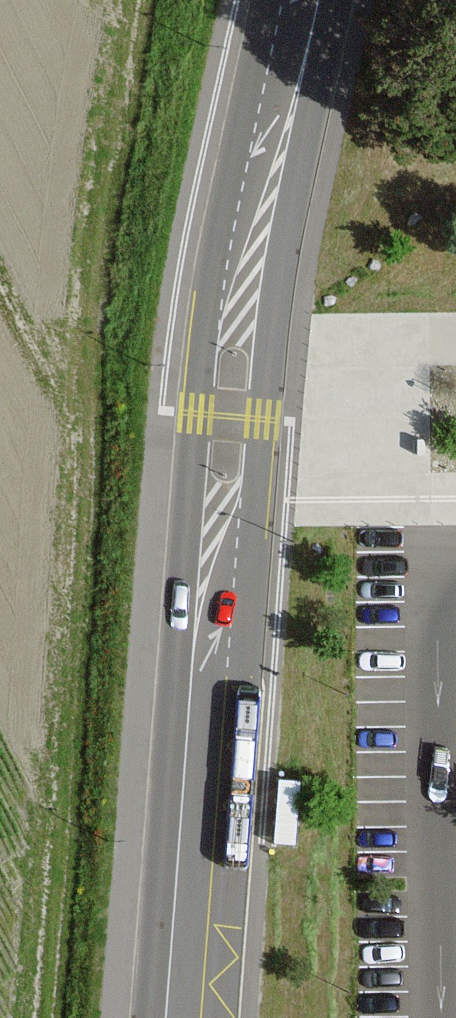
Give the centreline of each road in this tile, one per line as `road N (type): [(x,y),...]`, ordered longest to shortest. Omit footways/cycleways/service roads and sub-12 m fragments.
road 1 (tertiary): [(305,62),(208,308),(189,473),(190,693)]
road 2 (tertiary): [(190,693),(253,500),(305,62)]
road 3 (tertiary): [(190,693),(166,1017)]

